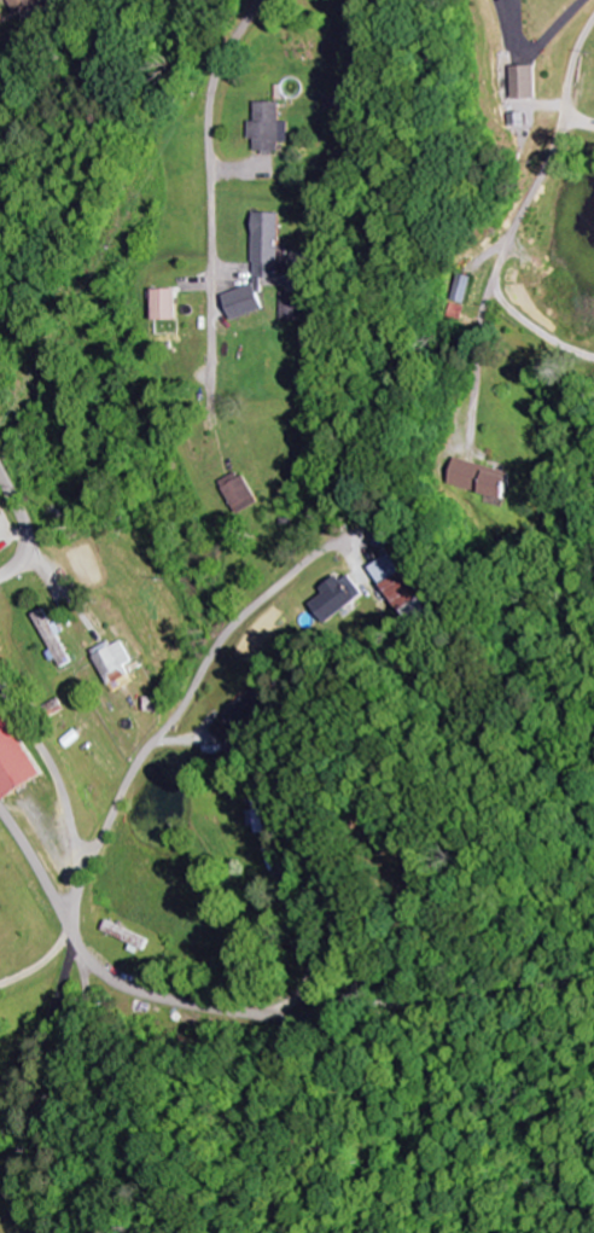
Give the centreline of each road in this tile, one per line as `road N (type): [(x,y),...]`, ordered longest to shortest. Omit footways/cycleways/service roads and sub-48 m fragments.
road 1 (residential): [(71,936),(77,873),(140,762),(229,634),(339,546)]
road 2 (residential): [(266,0),(217,121),(217,378)]
road 3 (residential): [(0,677),(66,799),(81,868)]
road 4 (residential): [(124,985),(251,1017),(324,1014)]
road 5 (residential): [(71,936),(35,1059),(0,1114)]
road 6 (residential): [(0,811),(71,936)]
road 7 (residential): [(0,466),(28,533),(22,558),(0,575)]

